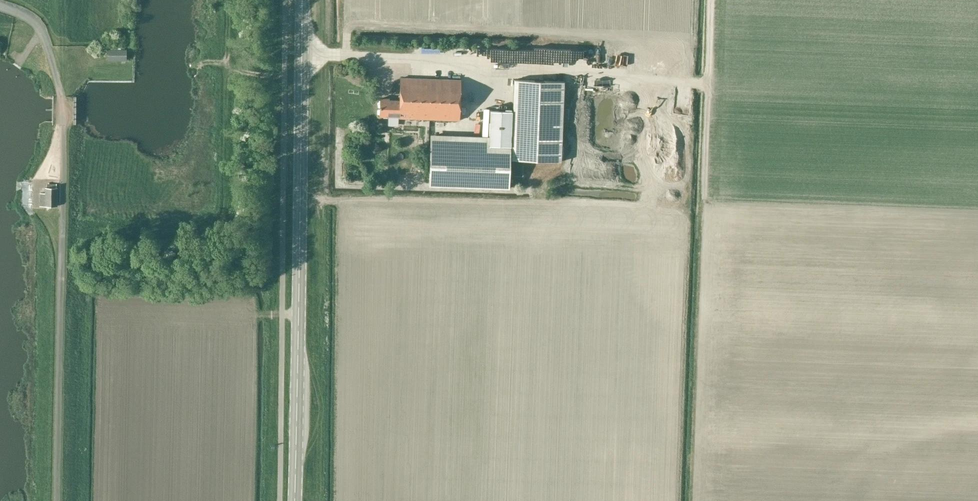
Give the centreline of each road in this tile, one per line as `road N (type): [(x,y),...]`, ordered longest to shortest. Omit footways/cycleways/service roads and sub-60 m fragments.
road 1 (secondary): [(294,500),(302,0)]

